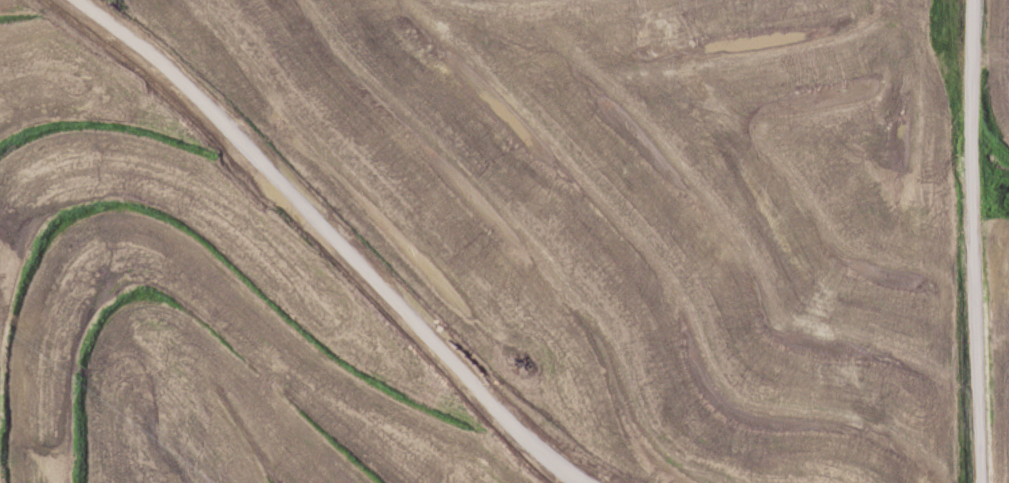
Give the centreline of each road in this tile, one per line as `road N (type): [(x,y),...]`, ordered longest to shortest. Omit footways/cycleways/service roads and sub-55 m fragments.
road 1 (residential): [(977,482),(980,0)]

